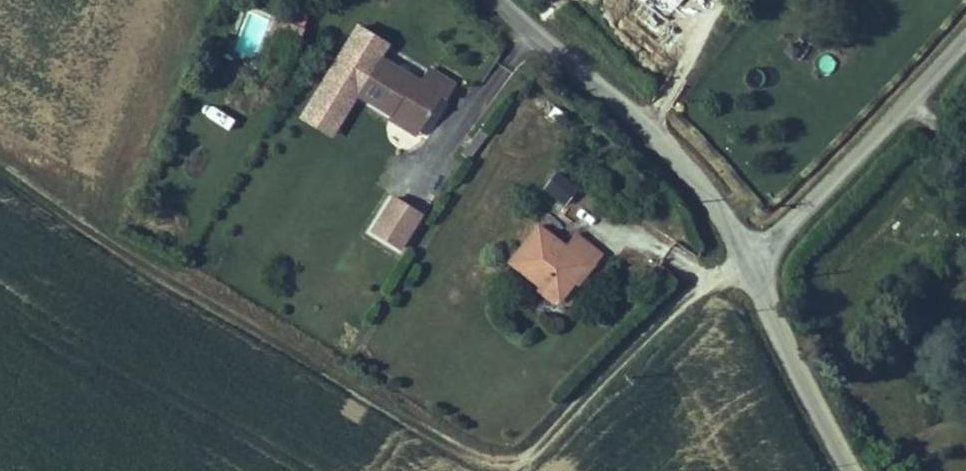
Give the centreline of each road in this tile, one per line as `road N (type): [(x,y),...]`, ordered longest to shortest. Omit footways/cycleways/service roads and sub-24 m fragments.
road 1 (track): [(508,450),(251,317),(0,164)]
road 2 (tertiary): [(507,0),(670,150),(744,262)]
road 3 (track): [(491,470),(508,450),(744,262)]
road 4 (unclassified): [(744,262),(772,245),(965,38)]
road 5 (tertiary): [(744,262),(852,470)]

